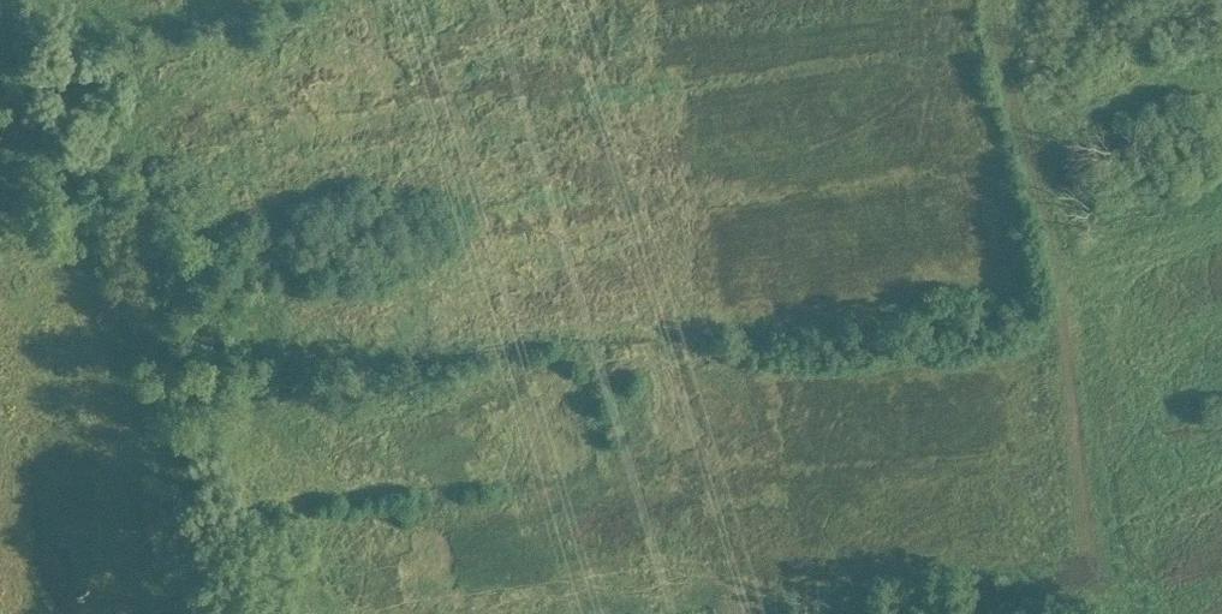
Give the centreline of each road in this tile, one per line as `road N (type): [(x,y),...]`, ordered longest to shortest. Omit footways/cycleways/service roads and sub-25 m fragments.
road 1 (track): [(1010,0),(1091,556),(1014,607),(864,613)]

